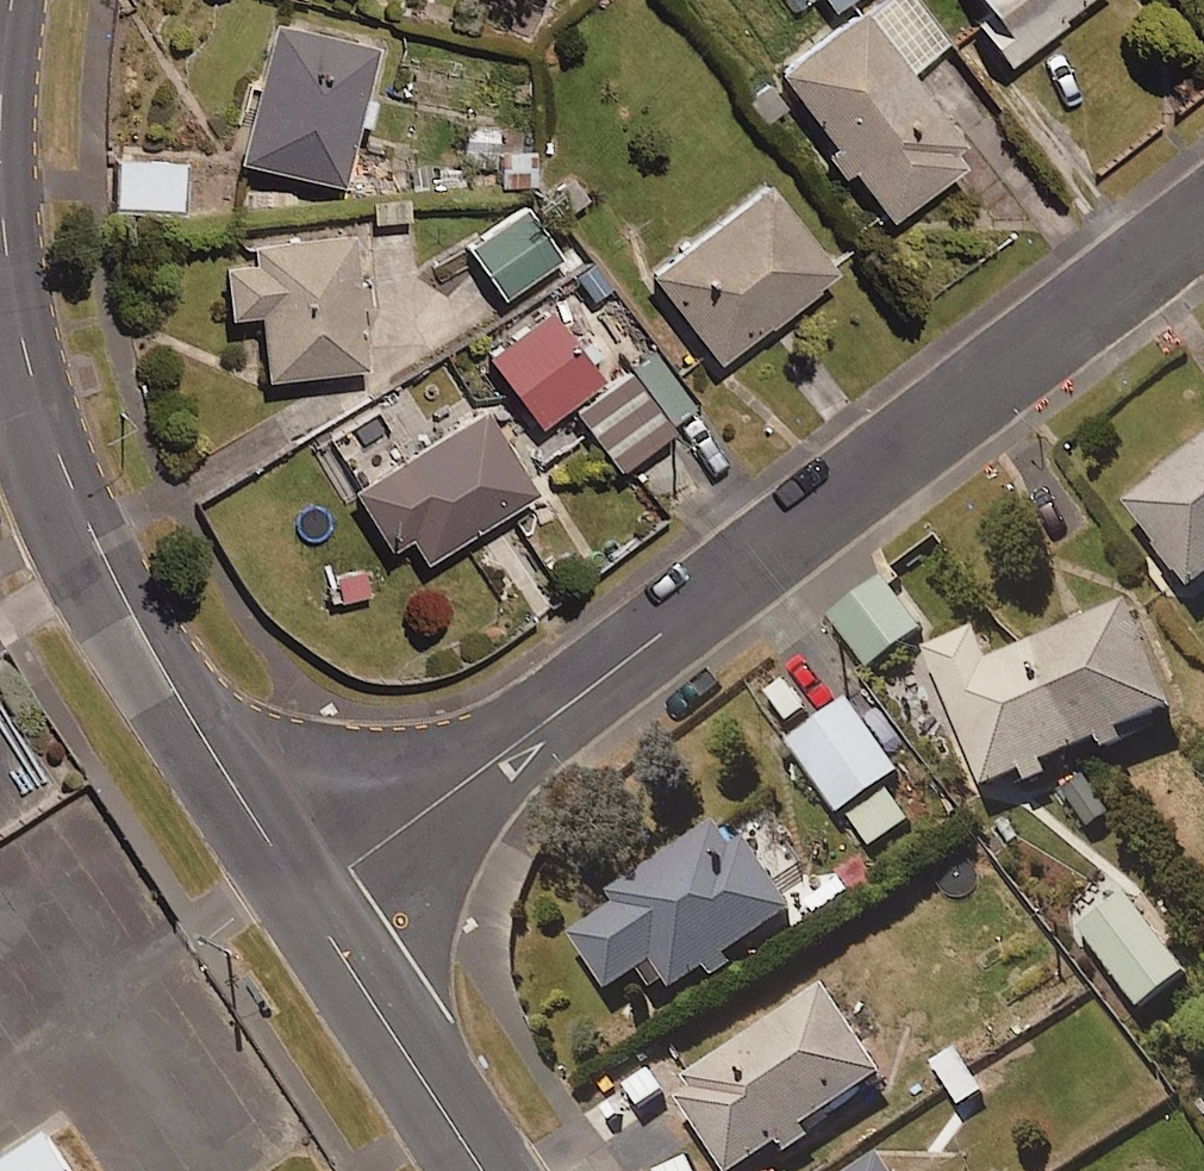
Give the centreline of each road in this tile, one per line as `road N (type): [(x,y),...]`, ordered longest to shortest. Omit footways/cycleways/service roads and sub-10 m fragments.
road 1 (residential): [(1203,217),(308,900)]
road 2 (secondary): [(308,900),(84,530),(38,413),(10,291),(0,184)]
road 3 (secondary): [(484,1170),(308,900)]

